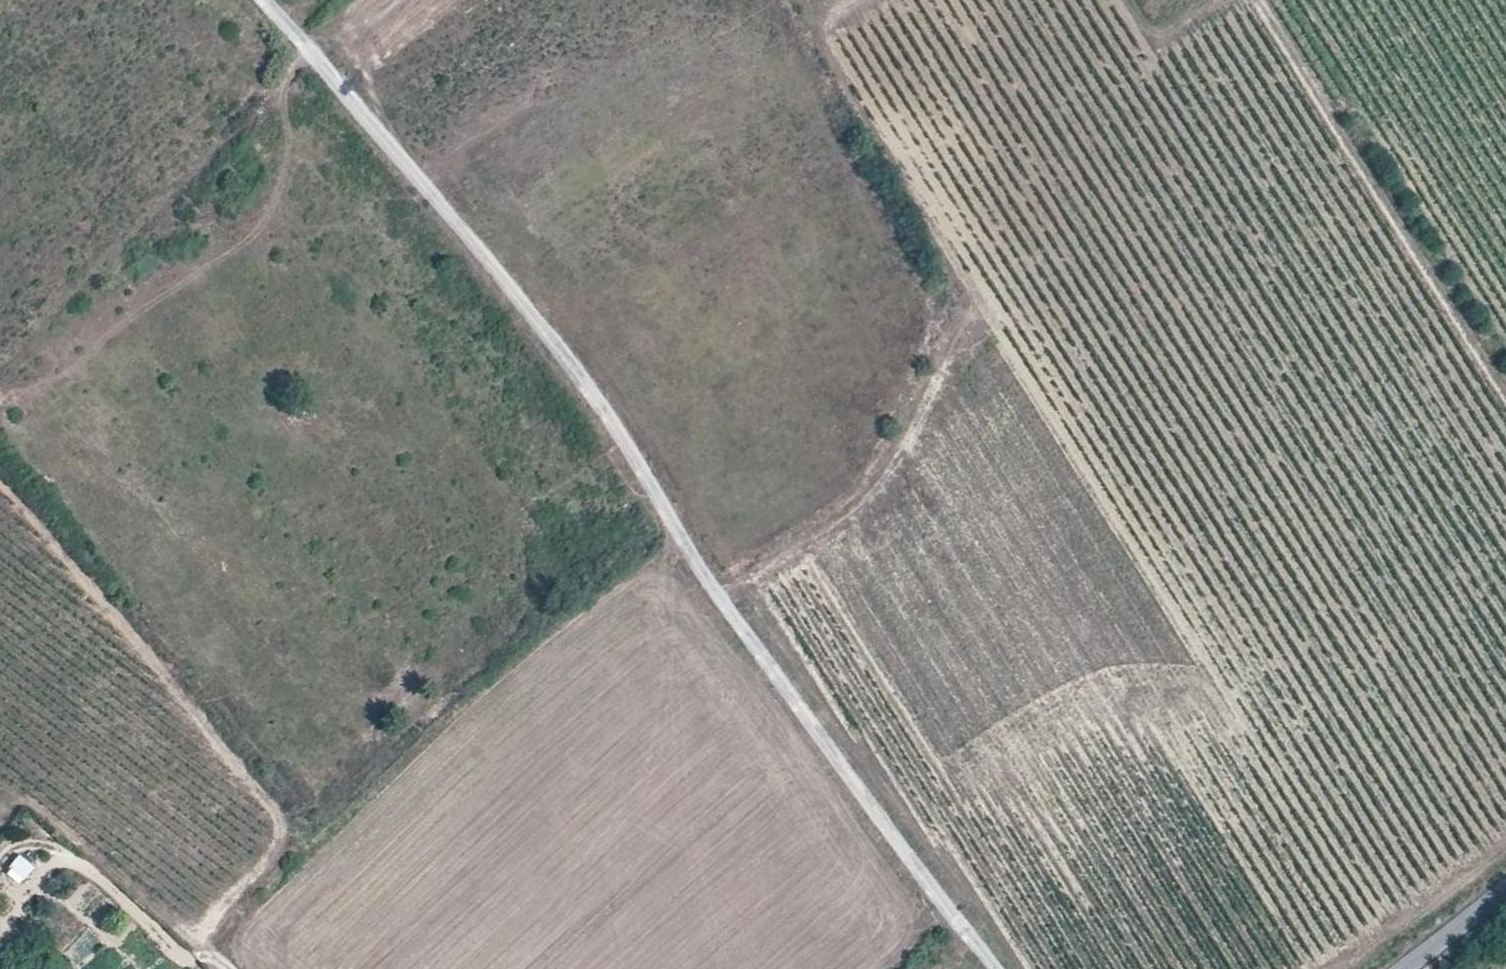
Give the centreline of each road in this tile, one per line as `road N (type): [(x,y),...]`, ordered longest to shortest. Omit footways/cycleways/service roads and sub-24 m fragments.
road 1 (unclassified): [(994,968),(677,536),(568,362),(263,0)]
road 2 (tertiary): [(1403,968),(1505,888)]

